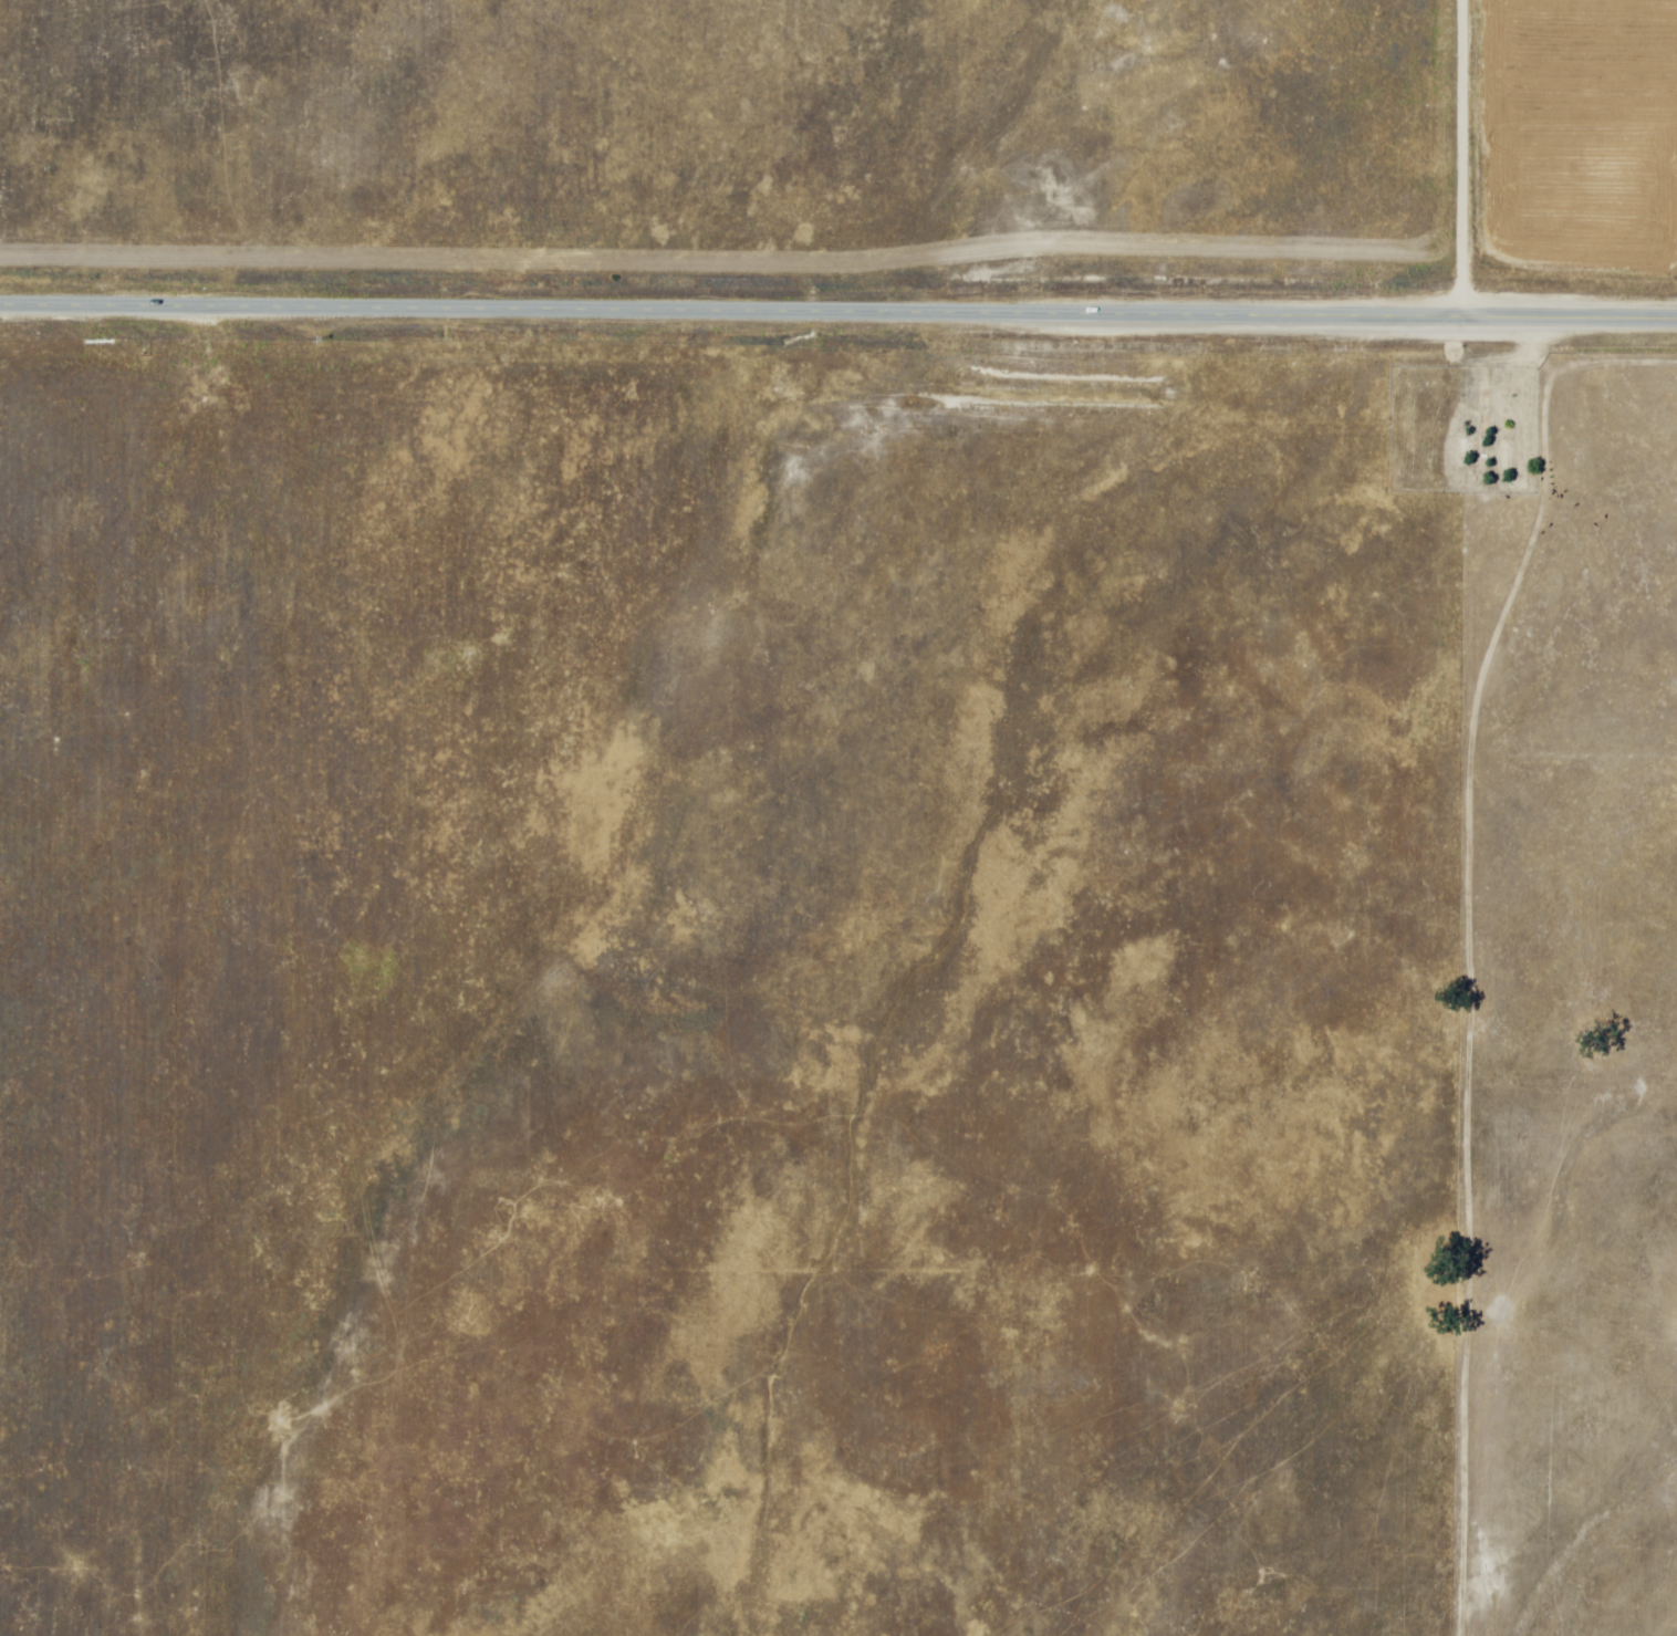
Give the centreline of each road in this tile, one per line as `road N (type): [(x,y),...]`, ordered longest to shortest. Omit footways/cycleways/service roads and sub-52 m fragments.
road 1 (secondary): [(0,308),(1676,322)]
road 2 (residential): [(1454,0),(1462,321)]

